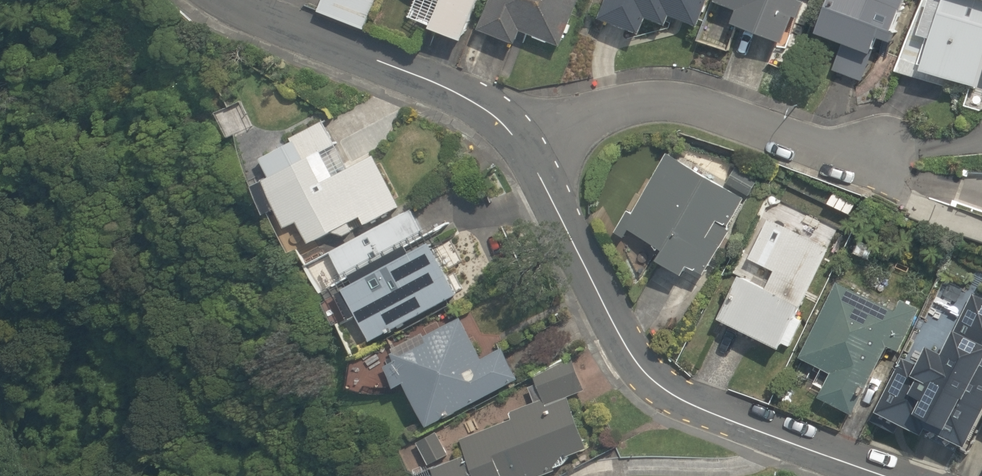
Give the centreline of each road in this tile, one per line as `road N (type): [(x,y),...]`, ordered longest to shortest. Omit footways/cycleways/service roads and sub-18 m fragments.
road 1 (residential): [(854,475),(666,397),(636,358),(538,161)]
road 2 (residential): [(892,163),(666,99),(607,107),(538,161)]
road 3 (residential): [(538,161),(474,110),(270,28),(222,0)]

